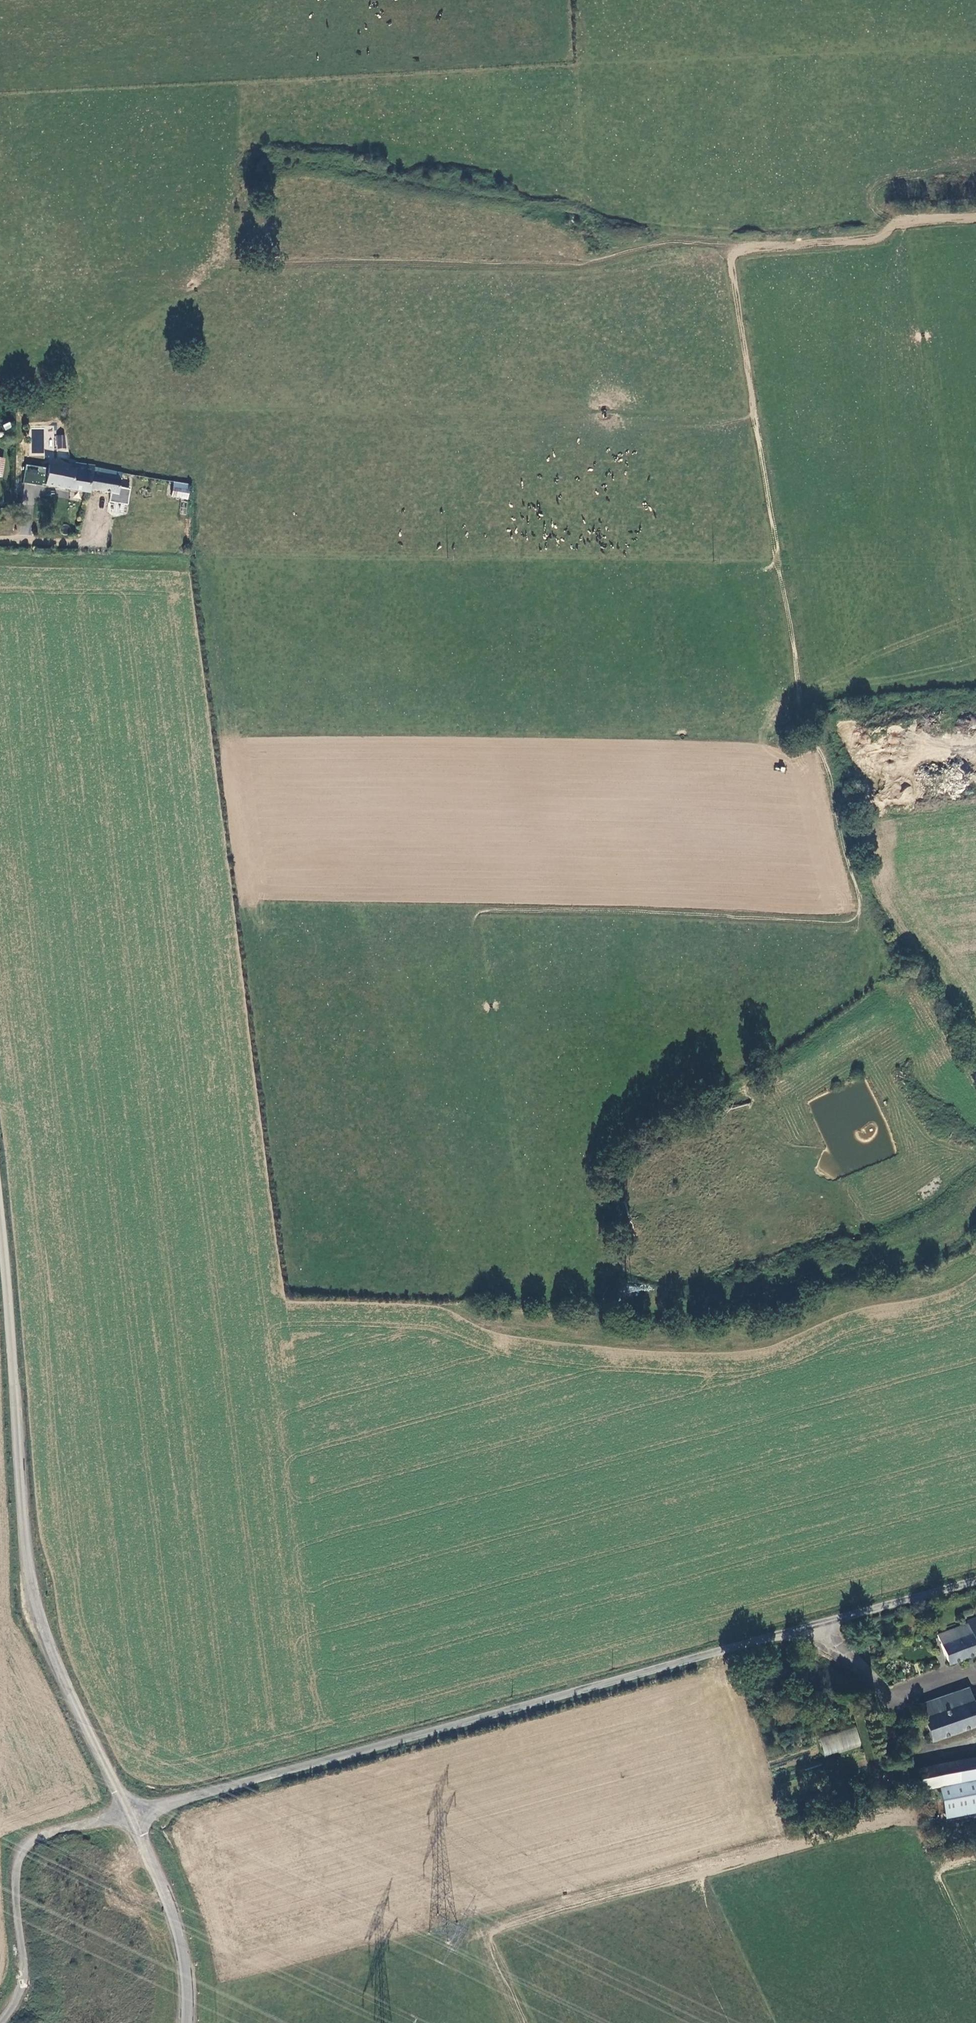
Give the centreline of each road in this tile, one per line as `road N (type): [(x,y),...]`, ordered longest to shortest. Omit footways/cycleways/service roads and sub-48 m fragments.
road 1 (unclassified): [(128,1812),(975,1581)]
road 2 (unclassified): [(0,1217),(28,1573),(39,1625),(128,1812)]
road 3 (track): [(975,1212),(946,1240),(912,1255),(725,1307),(652,1304)]
road 4 (track): [(208,2022),(188,1898),(160,1839),(128,1812)]
road 5 (unclassified): [(186,2022),(176,1922),(144,1835),(128,1812)]

